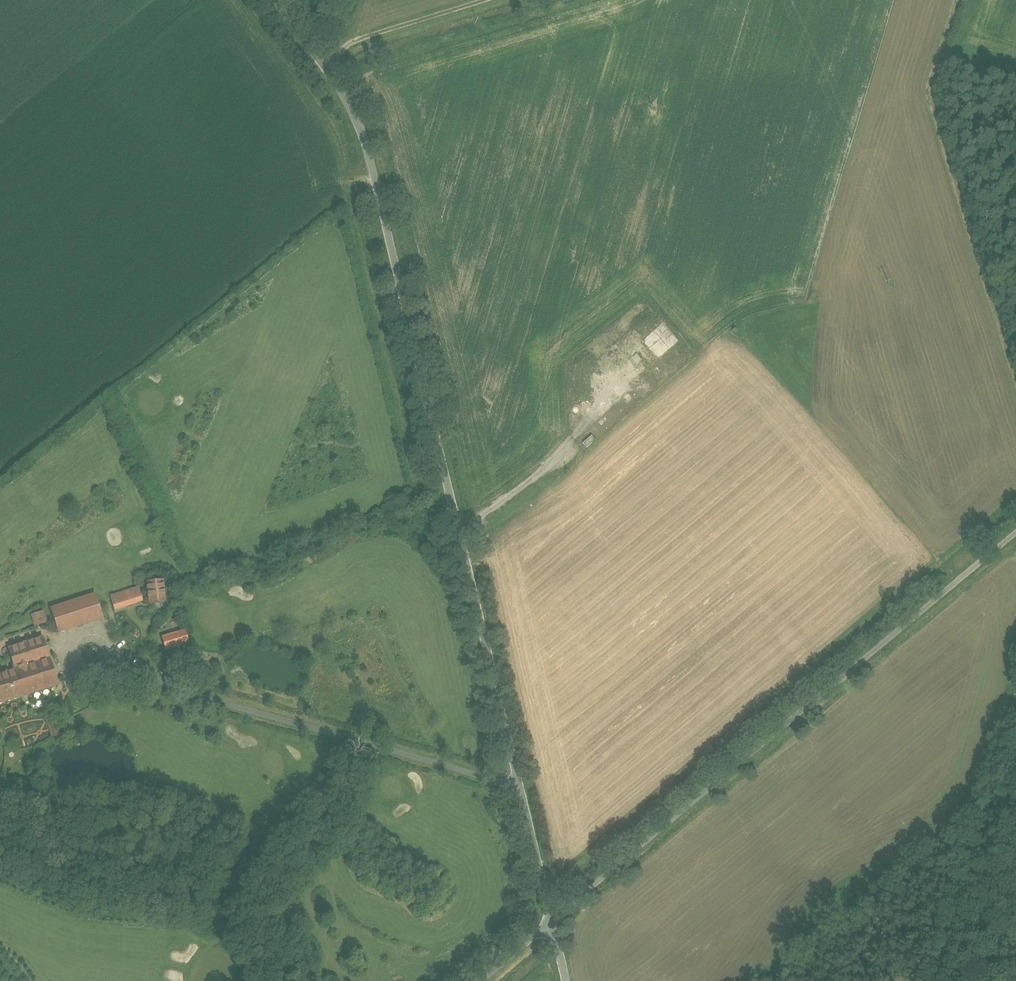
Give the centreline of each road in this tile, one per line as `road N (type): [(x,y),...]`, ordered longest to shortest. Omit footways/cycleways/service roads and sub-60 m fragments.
road 1 (unclassified): [(276,0),(355,115),(371,161),(551,922)]
road 2 (residential): [(907,624),(551,922)]
road 3 (track): [(331,77),(339,47),(485,0)]
road 4 (track): [(1015,532),(907,624)]
road 5 (track): [(461,531),(575,447)]

